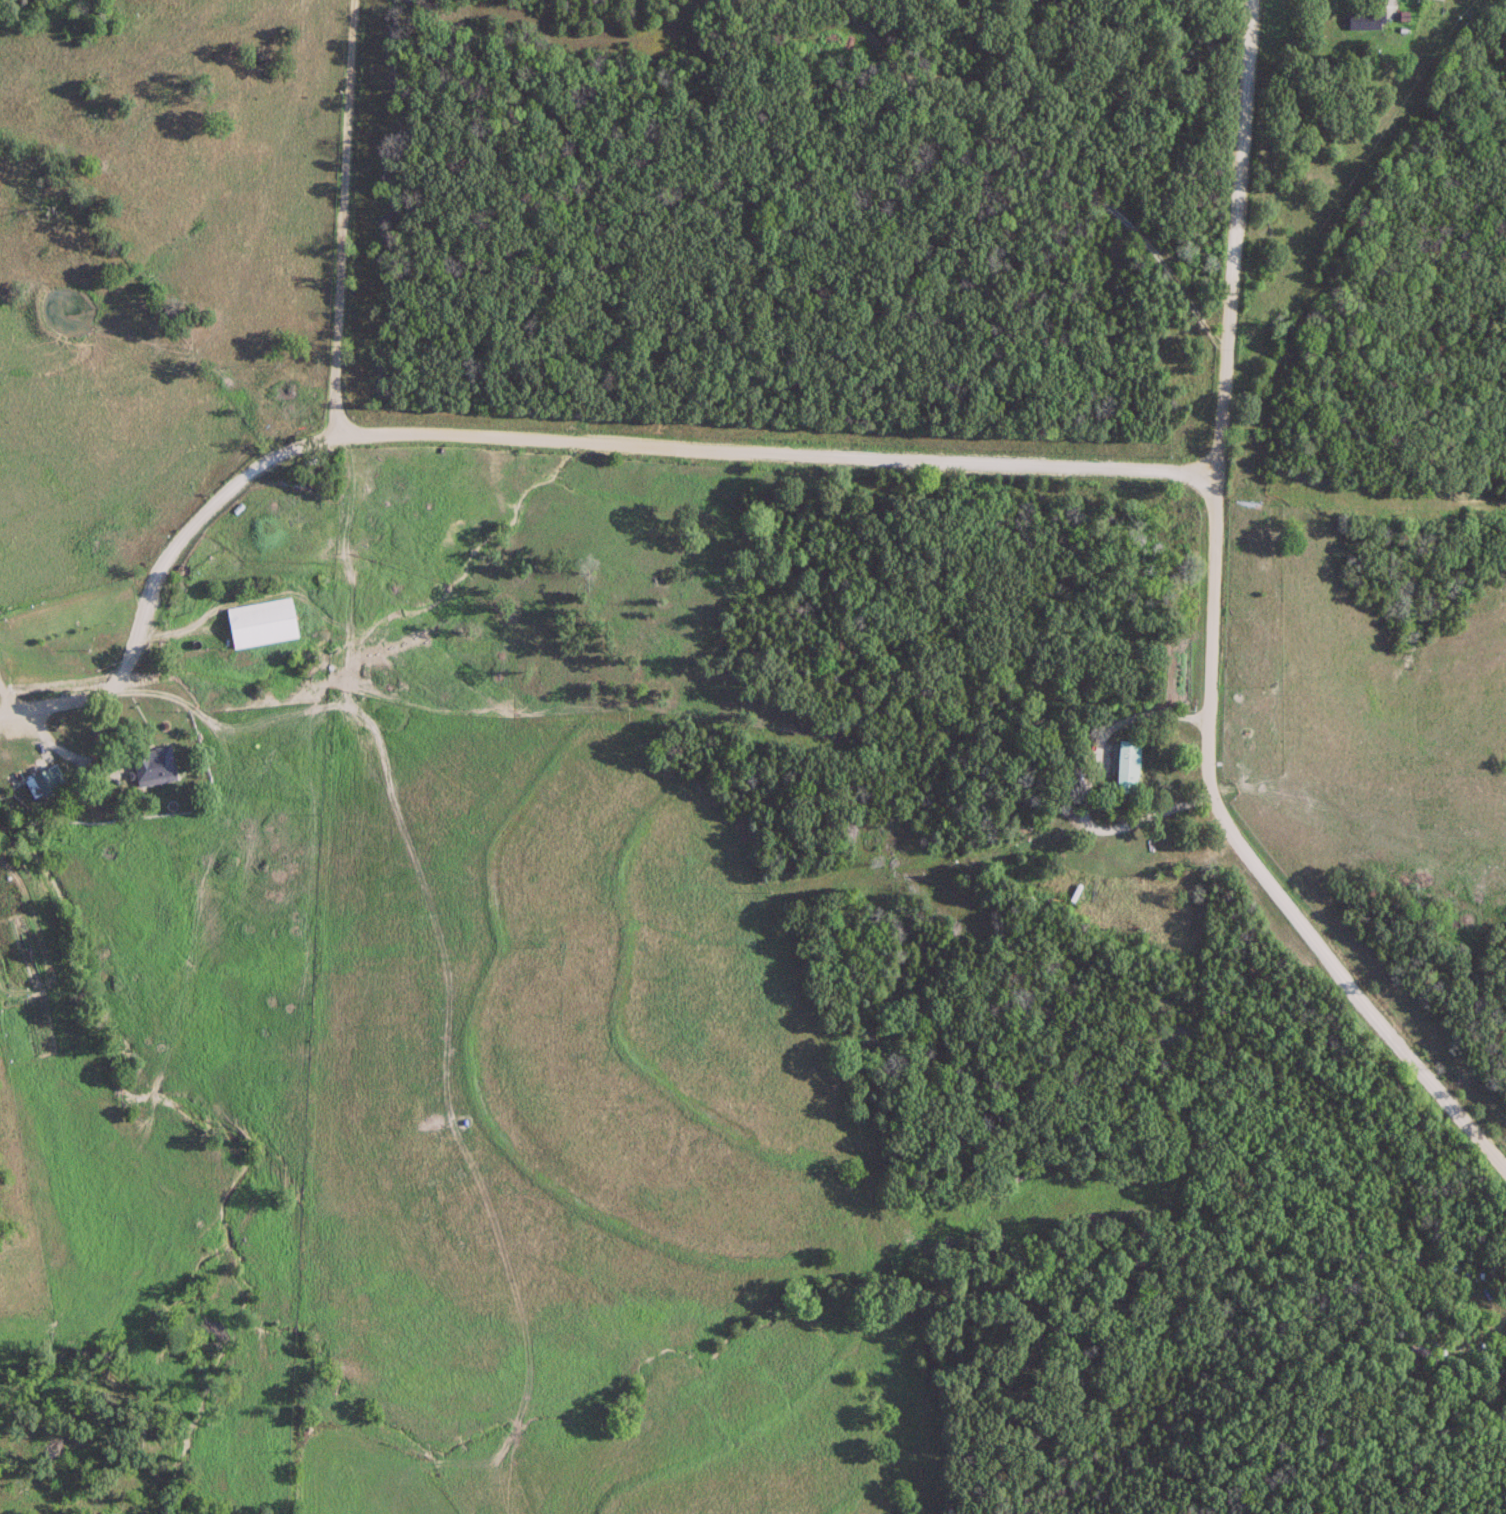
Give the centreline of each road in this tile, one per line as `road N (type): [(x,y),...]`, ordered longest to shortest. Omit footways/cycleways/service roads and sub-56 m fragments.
road 1 (residential): [(1214,470),(331,428),(256,462),(194,520),(146,582),(118,678),(57,708),(0,713)]
road 2 (residential): [(1505,1172),(1277,898),(1217,821),(1206,788),(1214,470),(1247,0)]

